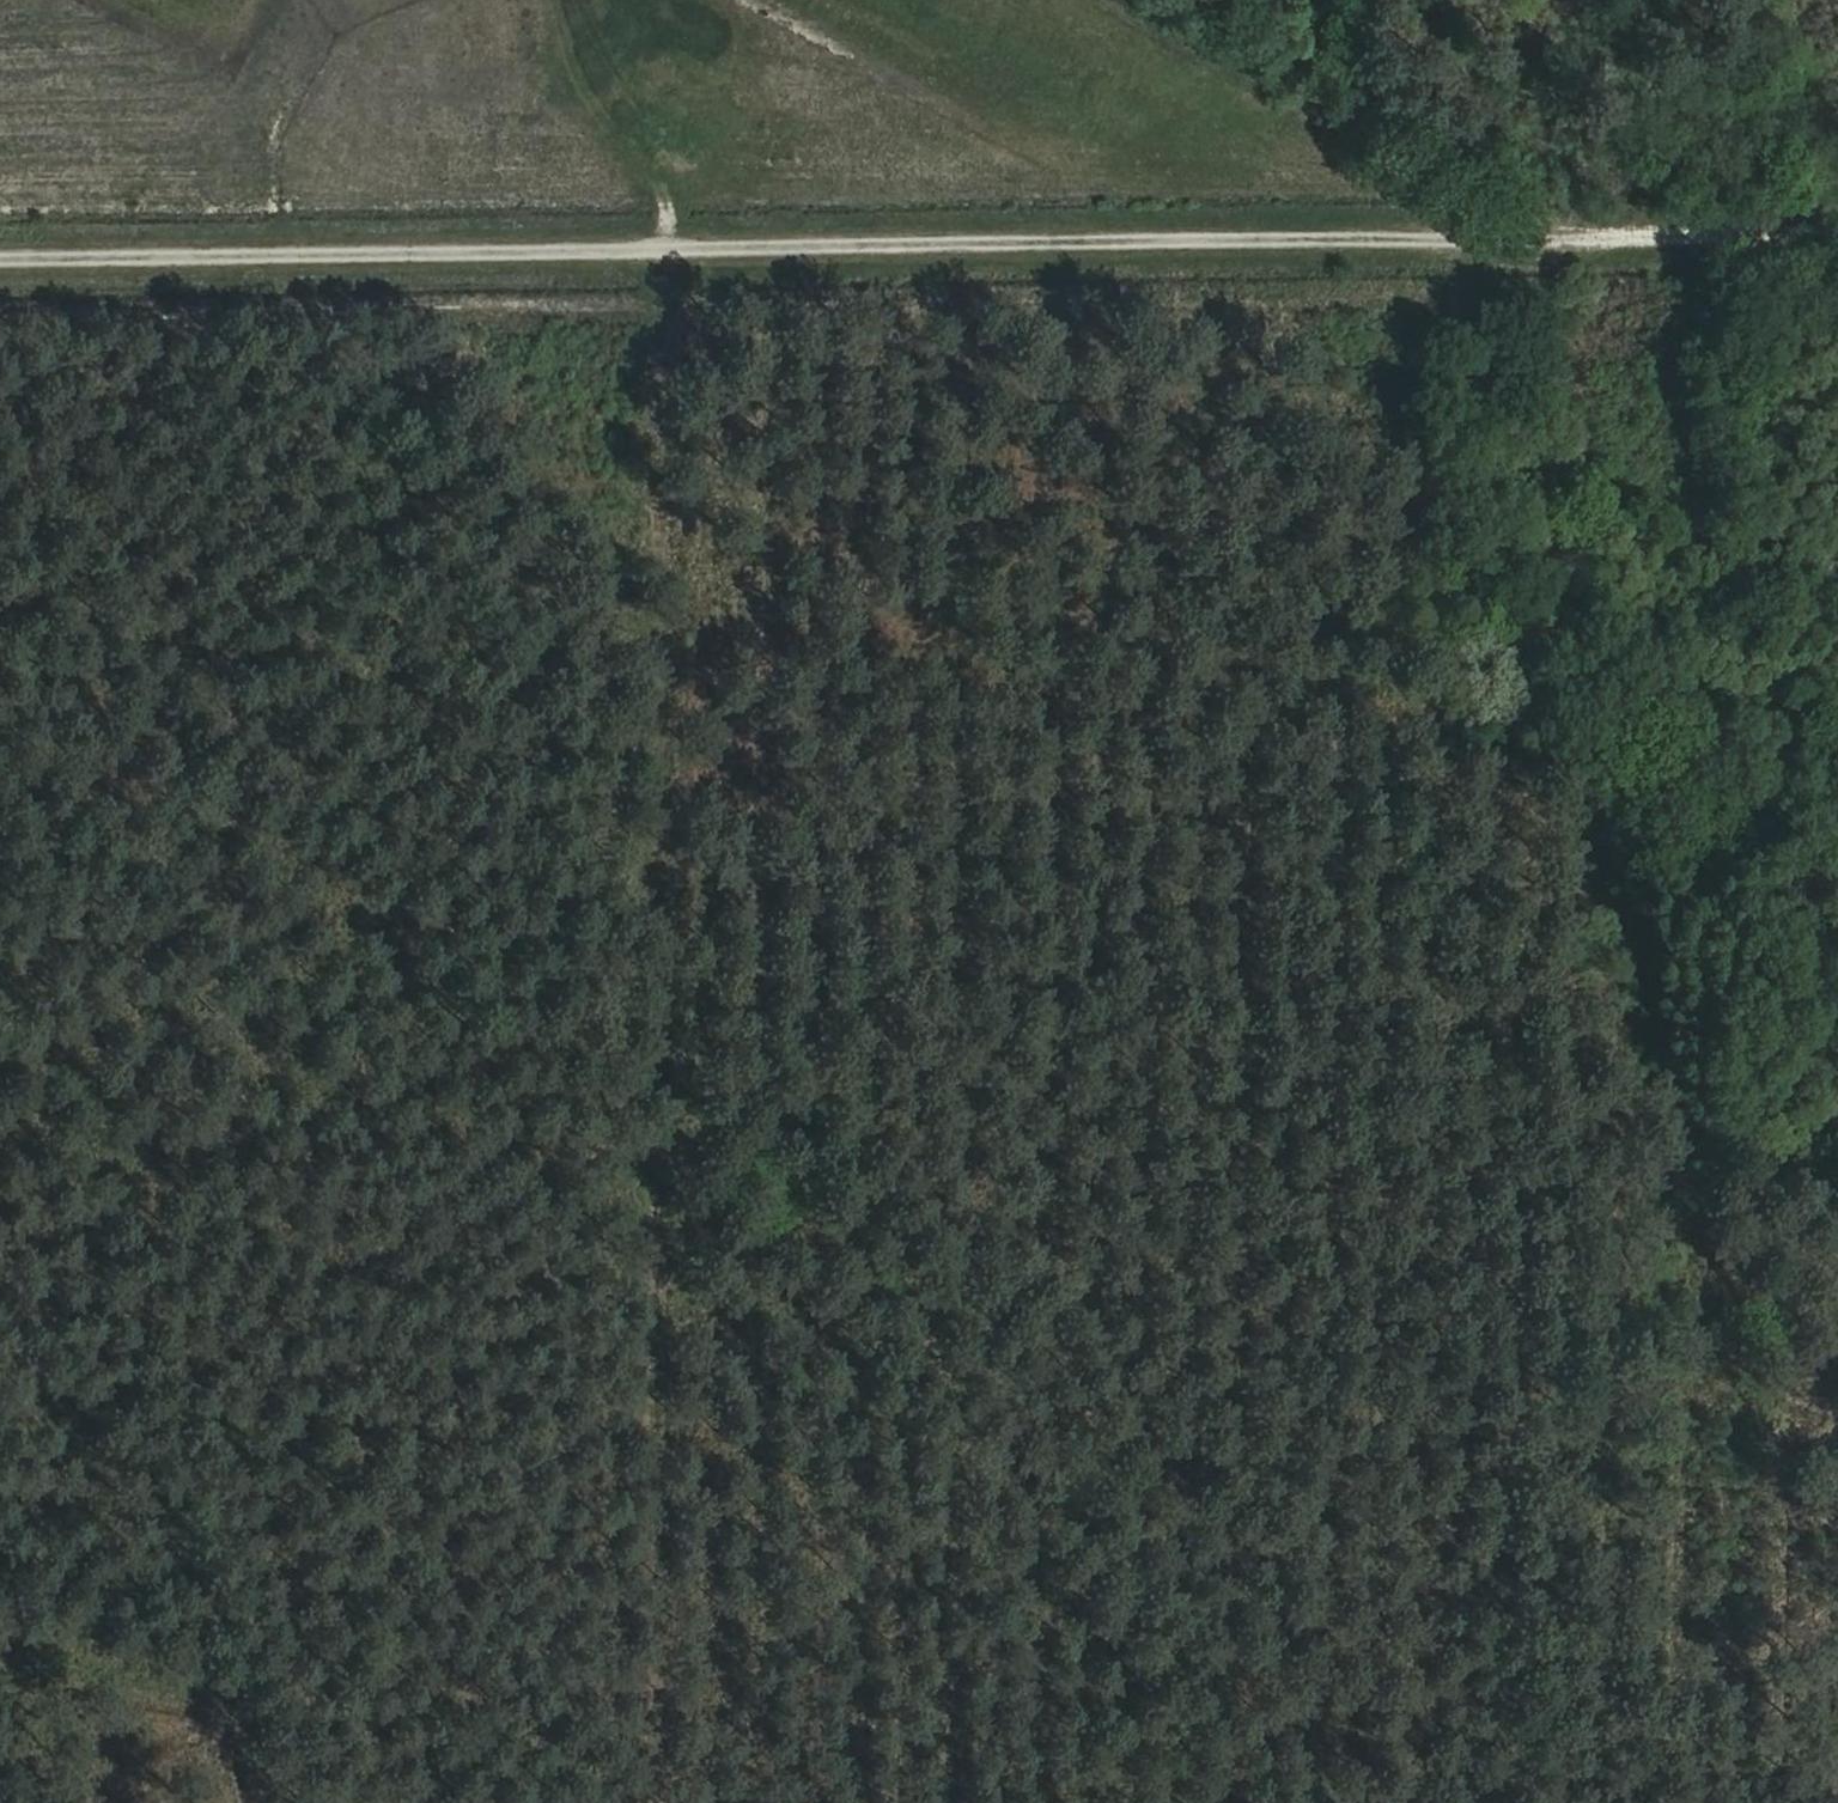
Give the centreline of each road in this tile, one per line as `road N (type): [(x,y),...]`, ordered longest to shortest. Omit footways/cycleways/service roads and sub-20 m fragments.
road 1 (track): [(0,283),(1837,250)]

